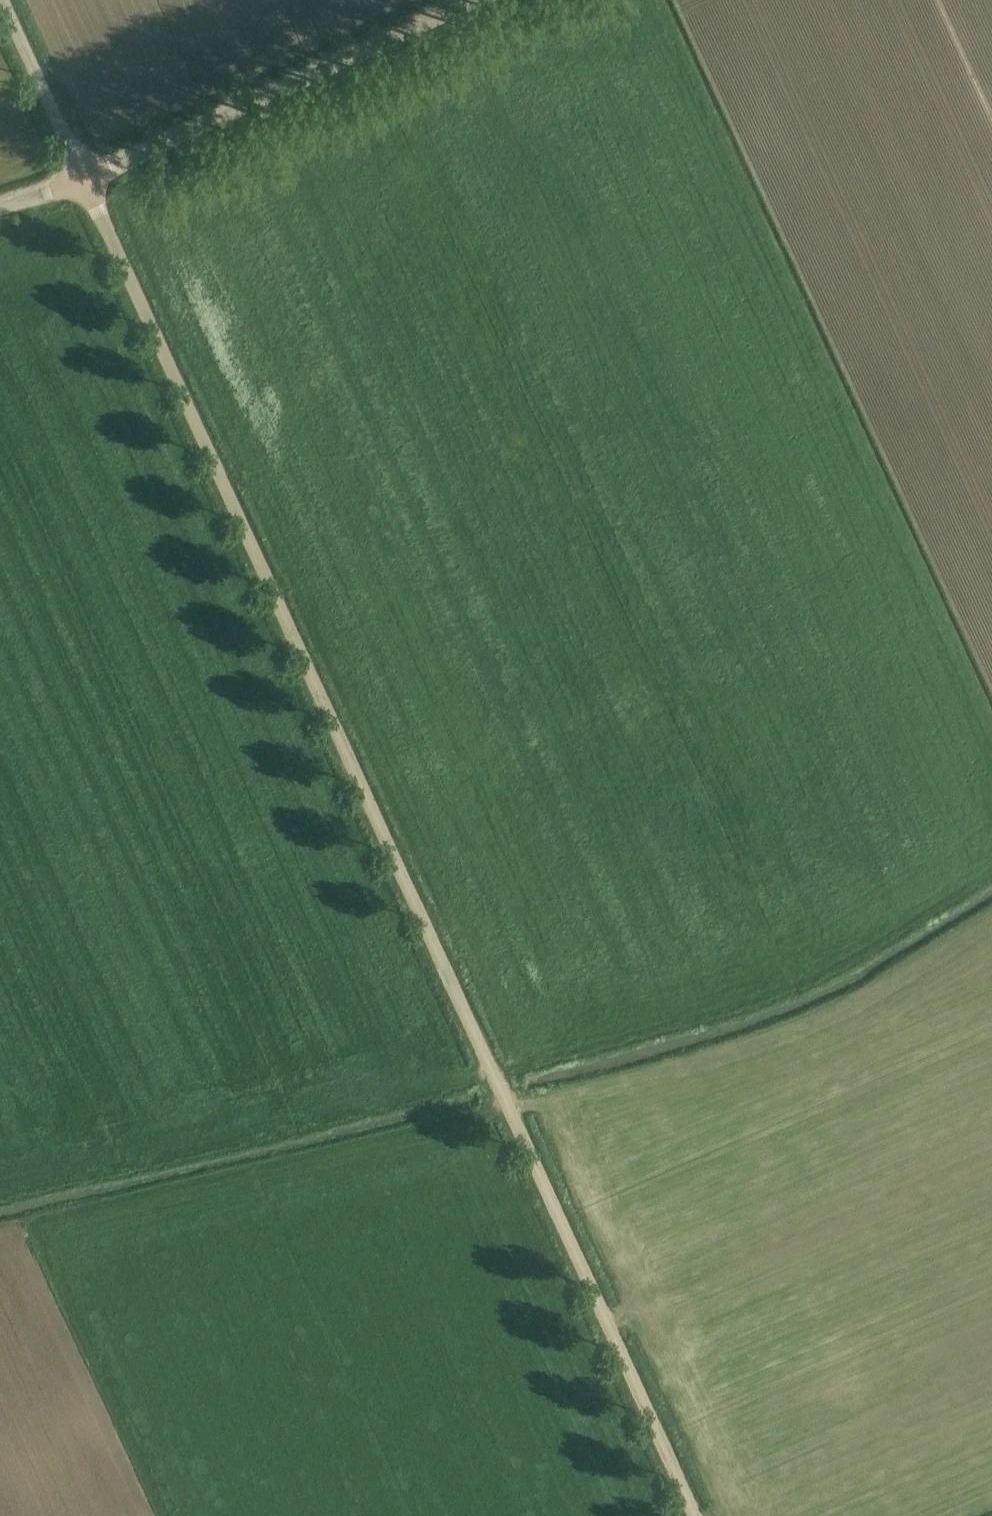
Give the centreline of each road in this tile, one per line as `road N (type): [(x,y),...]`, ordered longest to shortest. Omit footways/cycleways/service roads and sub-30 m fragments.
road 1 (unclassified): [(692,1515),(85,181)]
road 2 (unclassified): [(85,181),(474,0)]
road 3 (unclassified): [(2,0),(85,181)]

